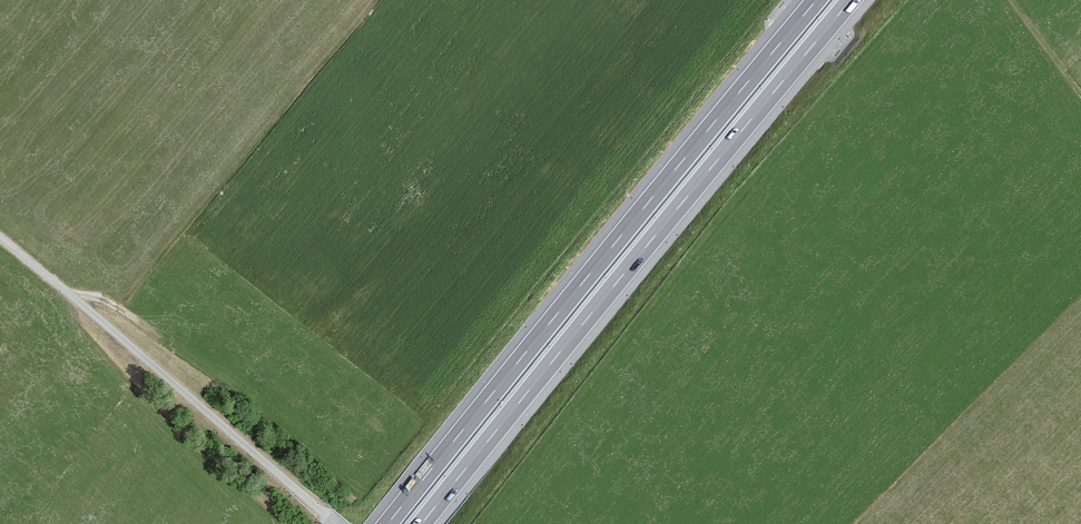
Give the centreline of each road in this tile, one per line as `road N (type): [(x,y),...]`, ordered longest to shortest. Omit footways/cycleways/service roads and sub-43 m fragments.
road 1 (motorway): [(815,0),(387,523)]
road 2 (motorway): [(422,523),(850,0)]

